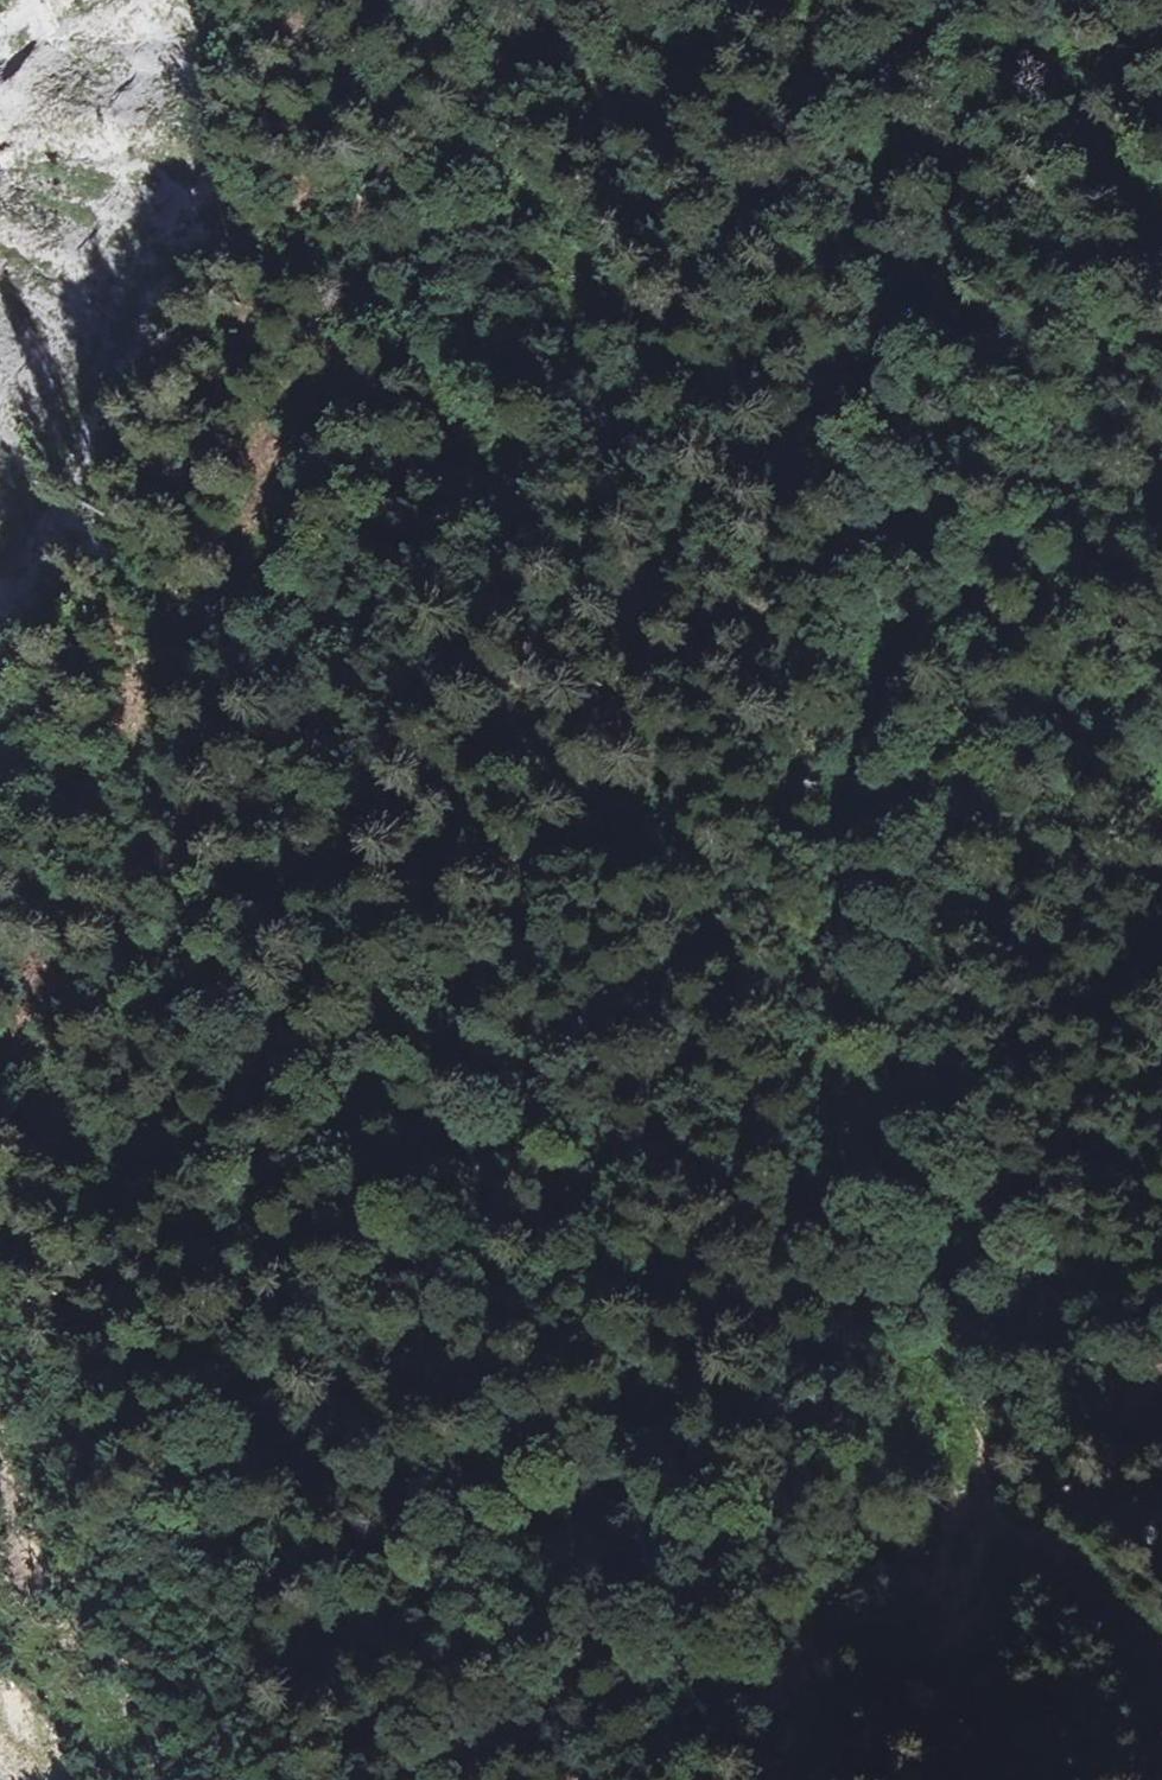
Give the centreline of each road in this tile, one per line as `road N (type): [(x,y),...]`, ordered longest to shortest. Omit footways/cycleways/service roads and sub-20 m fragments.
road 1 (track): [(88,816),(105,757),(187,671),(255,569),(307,403),(453,181),(484,73),(520,0)]
road 2 (track): [(1084,676),(937,561),(895,473),(886,284),(893,90),(932,0)]

